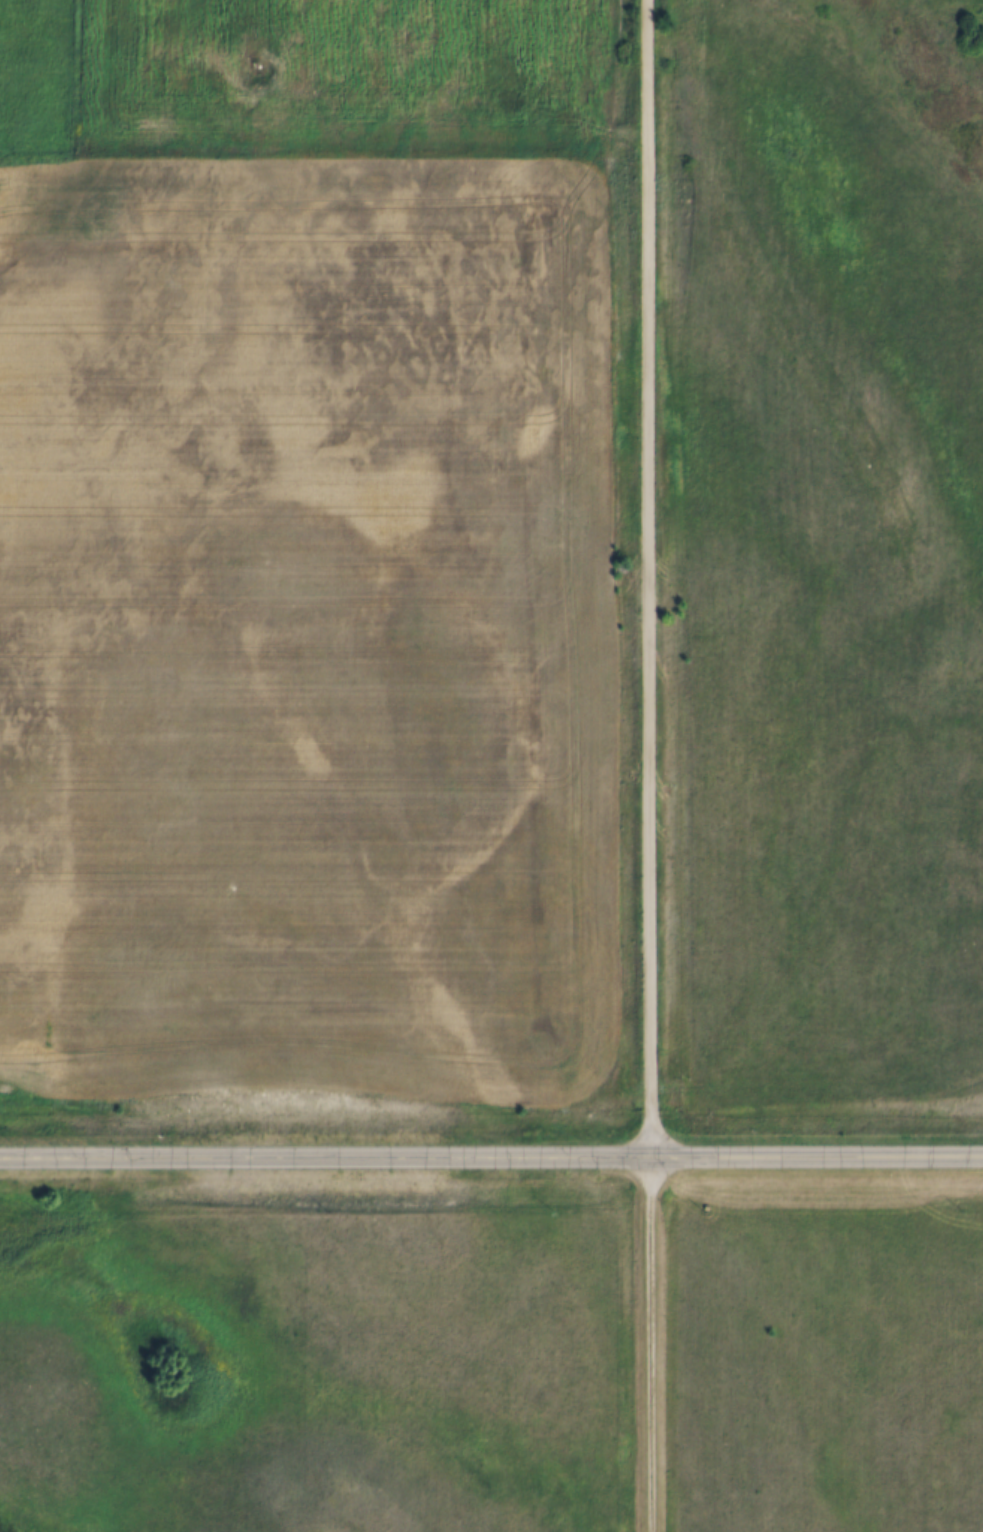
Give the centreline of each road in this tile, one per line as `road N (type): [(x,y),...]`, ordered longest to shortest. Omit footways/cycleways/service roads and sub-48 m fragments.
road 1 (residential): [(651,1155),(645,0)]
road 2 (tertiary): [(0,1156),(982,1154)]

